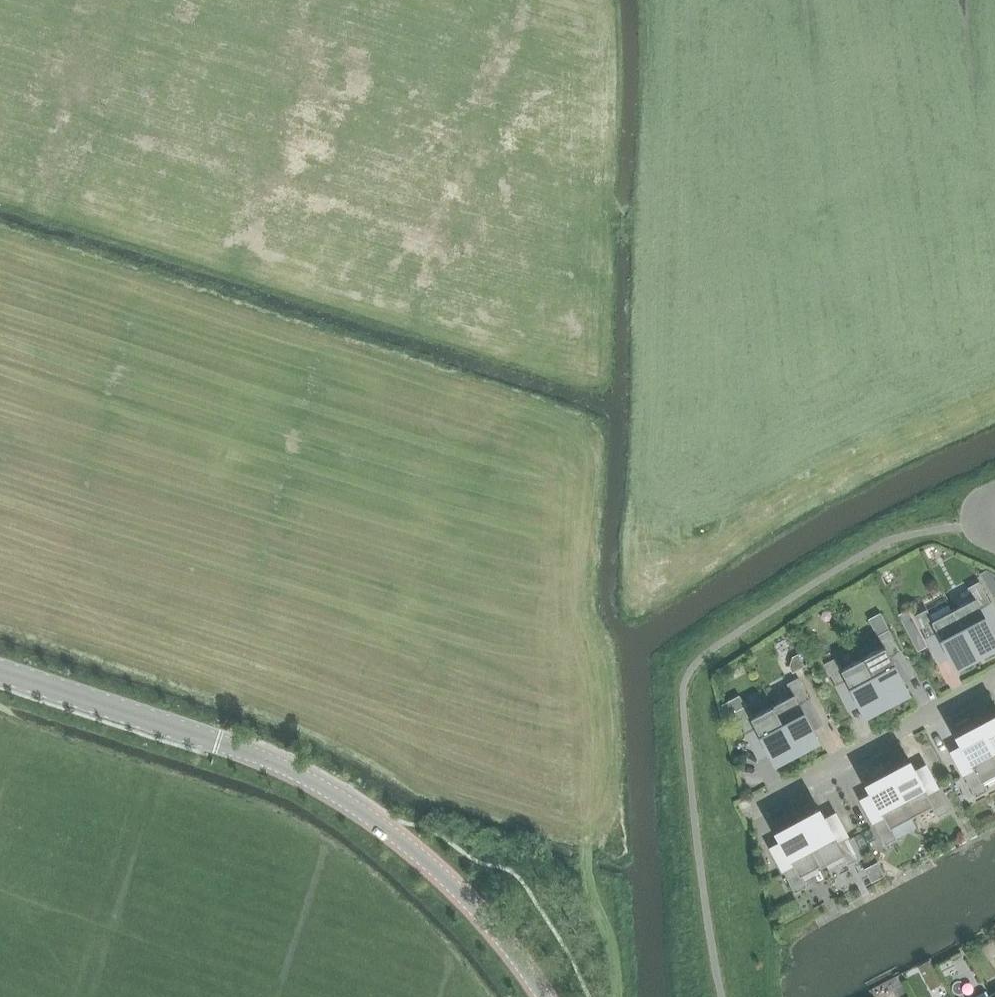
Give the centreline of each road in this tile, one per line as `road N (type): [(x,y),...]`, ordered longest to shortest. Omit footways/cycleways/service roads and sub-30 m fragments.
road 1 (secondary): [(539,996),(454,887),(309,779),(222,741),(0,673)]
road 2 (residential): [(994,683),(755,811)]

